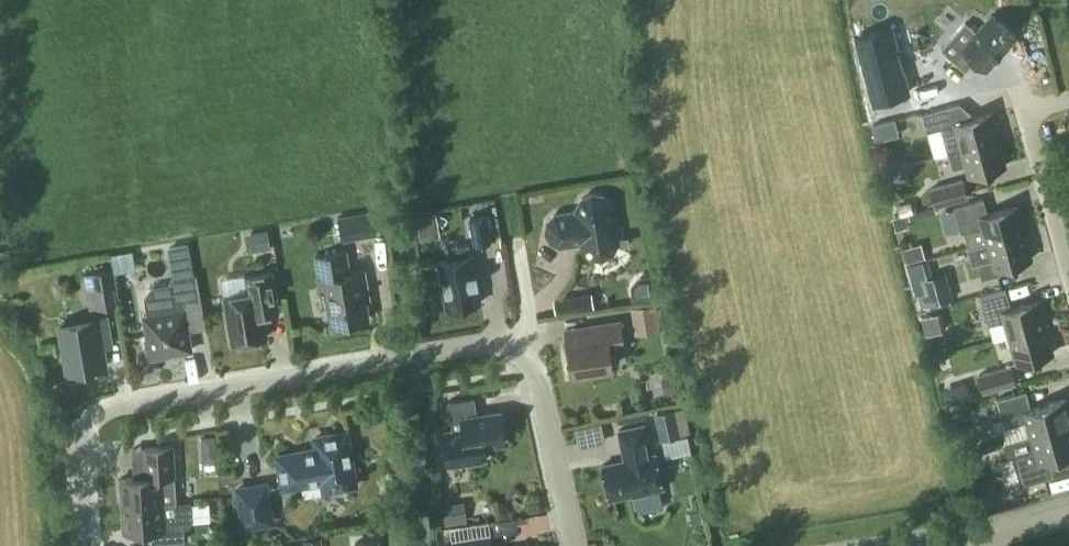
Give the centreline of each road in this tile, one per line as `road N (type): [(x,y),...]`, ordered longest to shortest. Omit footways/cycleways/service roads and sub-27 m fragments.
road 1 (residential): [(82,545),(76,443),(102,408),(485,340),(511,348),(532,368),(574,545)]
road 2 (residential): [(1068,266),(1024,113)]
road 3 (residential): [(926,545),(1068,514)]

